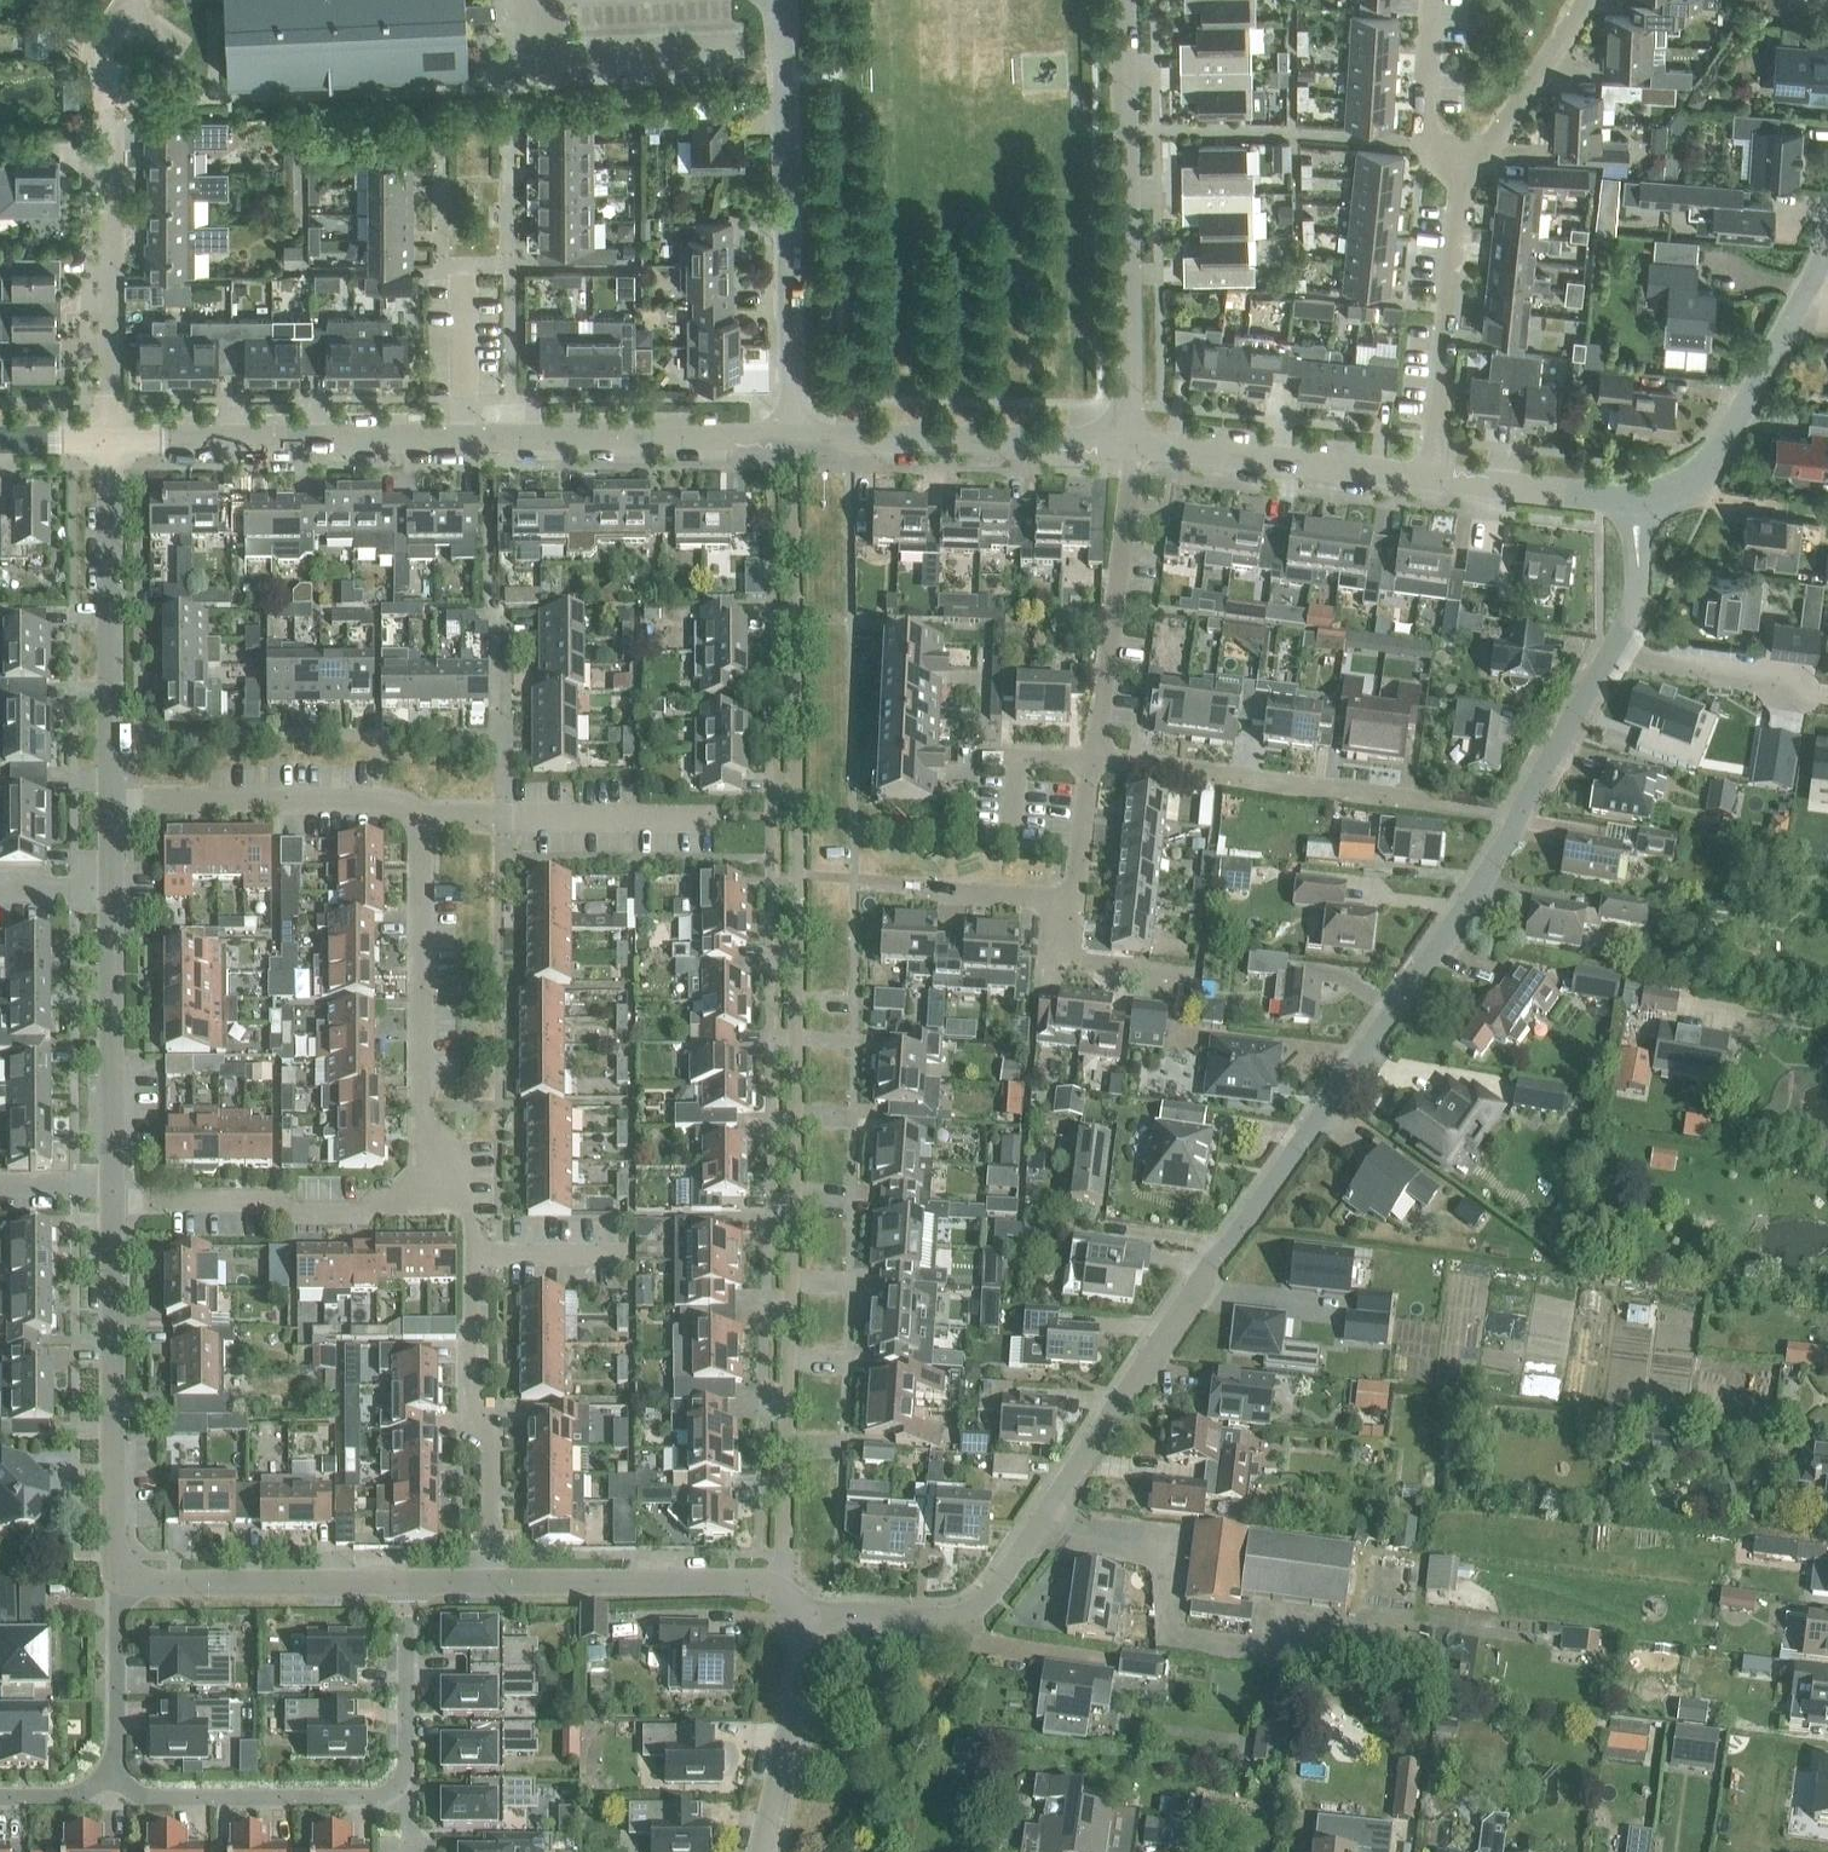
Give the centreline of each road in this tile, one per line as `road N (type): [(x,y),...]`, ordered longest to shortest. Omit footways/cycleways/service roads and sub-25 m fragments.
road 1 (unclassified): [(800,1611),(928,1616),(984,1596),(1326,1107),(1518,817),(1621,639)]
road 2 (residential): [(782,1588),(788,437)]
road 3 (residential): [(1138,446),(1132,0)]
road 4 (residential): [(788,437),(777,0)]
road 5 (residential): [(425,811),(426,1128),(471,1197)]
road 6 (residential): [(471,1197),(470,1405),(493,1431),(492,1584)]
road 7 (residential): [(119,1587),(113,1197)]
road 8 (residential): [(113,801),(111,441)]
road 9 (residential): [(471,1197),(312,1209),(256,1199),(113,1197)]
road 10 (residential): [(111,441),(467,436)]
road 11 (unclassified): [(1138,446),(788,437)]
road 12 (residential): [(1418,802),(1098,763)]
road 13 (residential): [(467,436),(788,437)]
road 14 (residential): [(1098,763),(1138,446)]
road 15 (residential): [(1431,484),(1463,171)]
road 16 (residential): [(113,801),(391,799),(425,811)]
road 17 (residential): [(111,441),(111,133)]
road 18 (residential): [(113,1197),(112,893)]
road 19 (unclassified): [(1431,484),(1138,446)]
road 20 (residential): [(425,811),(720,820)]
road 21 (residential): [(782,1588),(747,1581),(492,1584)]
road 22 (residential): [(407,1583),(119,1587)]
road 23 (residential): [(114,1794),(379,1796),(396,1788)]
road 24 (unclassified): [(1636,506),(1672,500),(1696,485),(1793,315)]
road 25 (unclassified): [(765,1851),(808,1661),(800,1611)]
road 26 (residential): [(1463,171),(1477,166),(1590,0)]
road 27 (residential): [(1621,639),(1772,686),(1827,693)]
road 28 (residential): [(114,1794),(119,1587)]
road 29 (residential): [(396,1788),(404,1770),(407,1583)]
road 30 (unclassified): [(1636,506),(1431,484)]
road 31 (residential): [(1077,900),(885,884)]
road 32 (residential): [(1463,171),(1436,152),(1431,123),(1436,0)]
road 33 (residential): [(1181,977),(1069,964),(1077,900)]
road 34 (residential): [(467,436),(463,285)]
road 35 (residential): [(1077,900),(1098,763)]
road 36 (unclassified): [(1621,639),(1639,591),(1636,506)]

